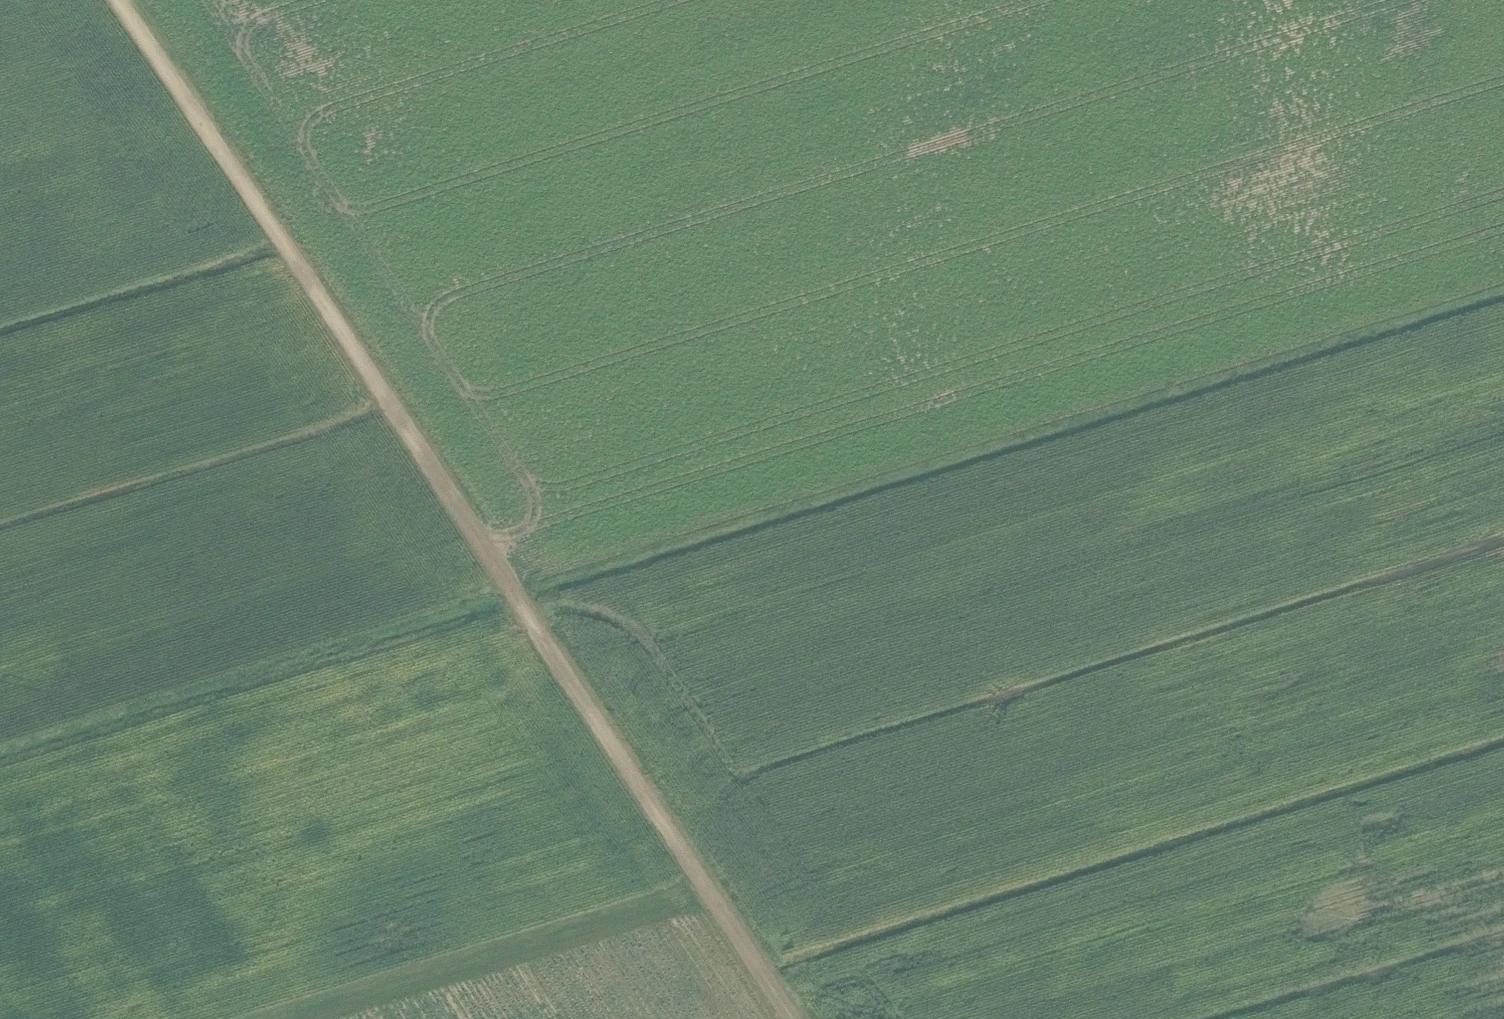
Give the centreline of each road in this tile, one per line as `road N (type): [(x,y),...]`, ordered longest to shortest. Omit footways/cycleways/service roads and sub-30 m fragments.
road 1 (track): [(121,0),(796,1018)]

